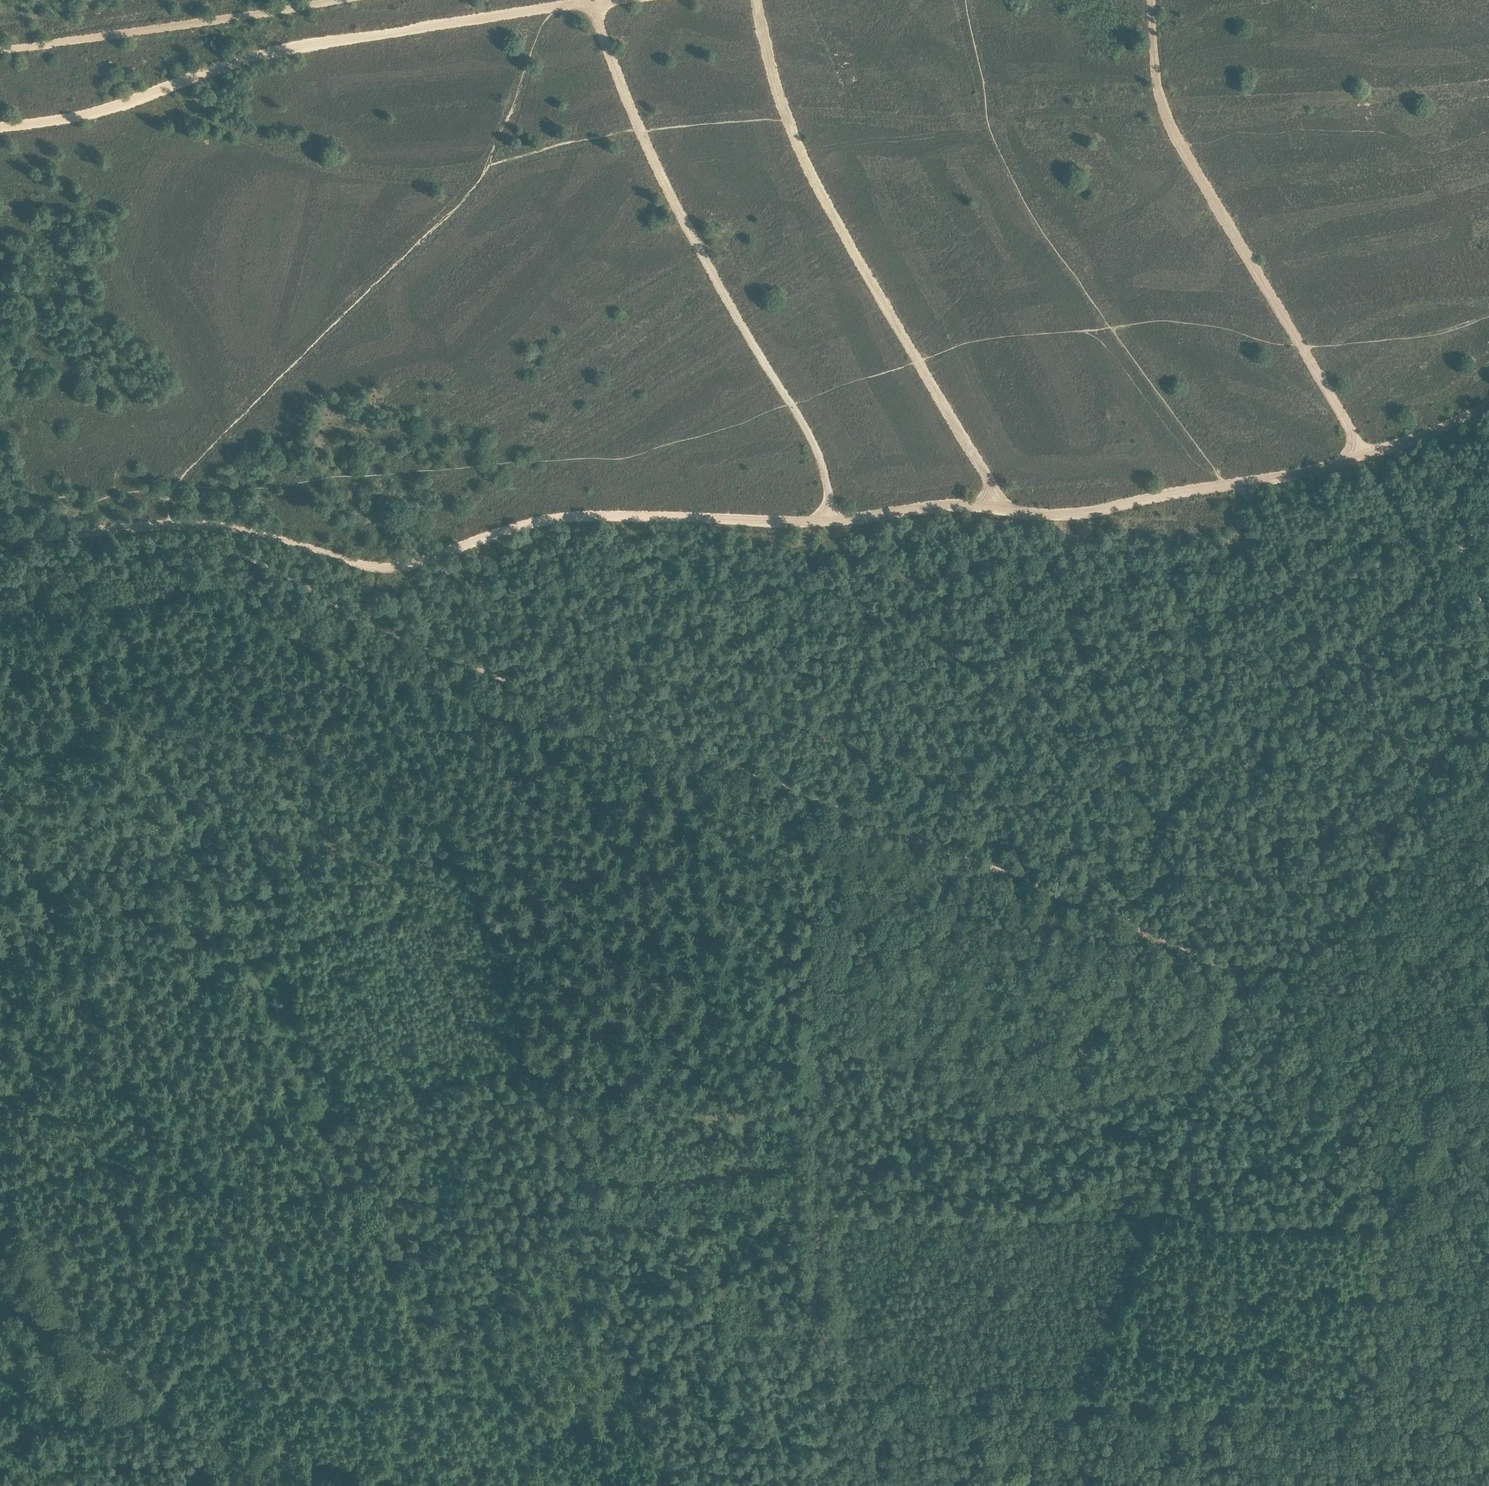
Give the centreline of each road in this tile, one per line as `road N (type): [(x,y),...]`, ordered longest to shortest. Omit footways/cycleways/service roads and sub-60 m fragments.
road 1 (track): [(586,0),(704,259),(813,443),(828,520),(539,521),(393,567),(239,529),(170,523),(77,533)]
road 2 (track): [(99,567),(153,551),(250,555),(309,581),(344,612),(497,677),(1223,956)]
road 3 (track): [(128,640),(141,732),(516,1485)]
road 4 (track): [(827,1017),(585,929),(565,916),(550,886),(515,863),(456,852),(443,822),(427,810),(196,722),(164,713),(92,717),(42,759),(0,771)]
road 5 (track): [(818,1485),(836,1395),(820,1213),(1391,1219)]
road 6 (track): [(1488,405),(1367,456),(1081,513),(933,504),(828,520)]
road 7 (track): [(0,126),(136,100),(270,48),(355,31),(634,0)]
road 8 (track): [(836,1395),(1086,1403),(1199,1081)]
road 9 (track): [(1367,456),(1174,128),(1157,82),(1155,0)]
road 10 (track): [(1199,1081),(1068,1107),(1003,1108),(826,1037)]
road 11 (track): [(48,1386),(420,1485)]
road 12 (track): [(345,0),(0,51)]
road 13 (track): [(788,120),(831,216),(919,362)]
road 14 (track): [(1399,1209),(1305,1100),(1246,983)]
road 15 (track): [(1391,1219),(1363,1485)]
road 16 (track): [(827,1017),(841,809)]
road 17 (track): [(1236,962),(1292,958),(1333,933),(1379,877)]
road 18 (track): [(820,1213),(826,1037)]
road 19 (track): [(919,362),(1007,510)]
road 20 (track): [(788,120),(757,0)]
road 21 (track): [(1379,877),(1397,818),(1427,768)]

